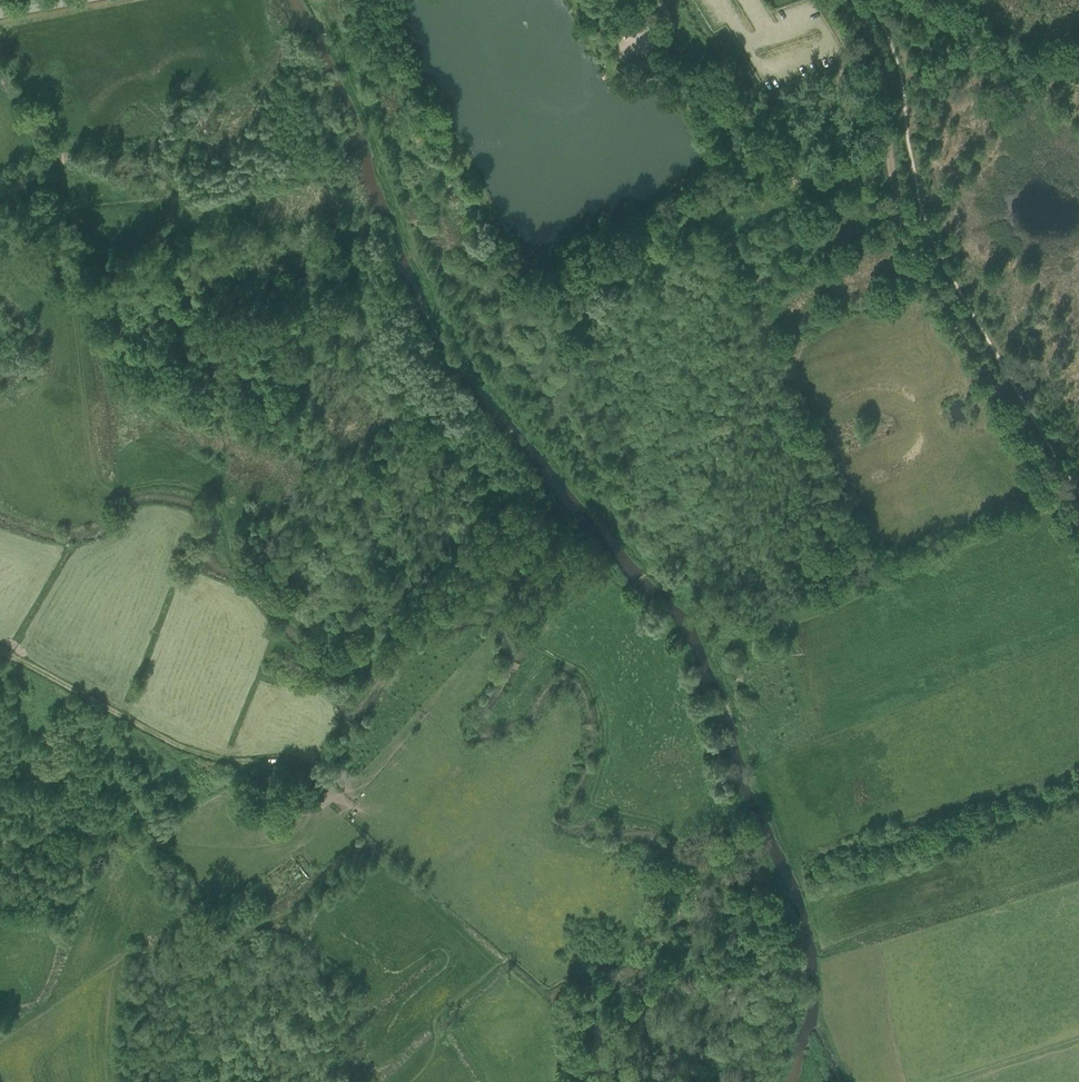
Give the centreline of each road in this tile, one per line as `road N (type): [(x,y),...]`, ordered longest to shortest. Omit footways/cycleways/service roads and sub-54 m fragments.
road 1 (track): [(525,636),(490,600),(406,630),(358,671),(341,668),(266,585),(236,565),(222,505),(205,489),(100,483),(91,468),(61,218),(60,133),(0,51)]
road 2 (track): [(649,570),(456,343),(315,0)]
road 3 (track): [(855,0),(879,64),(911,246),(1063,501)]
road 4 (track): [(646,573),(621,589),(602,566),(525,636),(588,682),(603,732),(587,800),(592,809),(666,834),(673,856),(665,883)]
road 5 (track): [(646,573),(691,610),(715,643),(893,579),(1063,501)]
road 6 (track): [(0,1039),(127,951),(173,987),(287,918),(361,858)]
road 7 (track): [(1078,85),(876,0)]
road 8 (track): [(500,962),(374,860),(361,858)]

